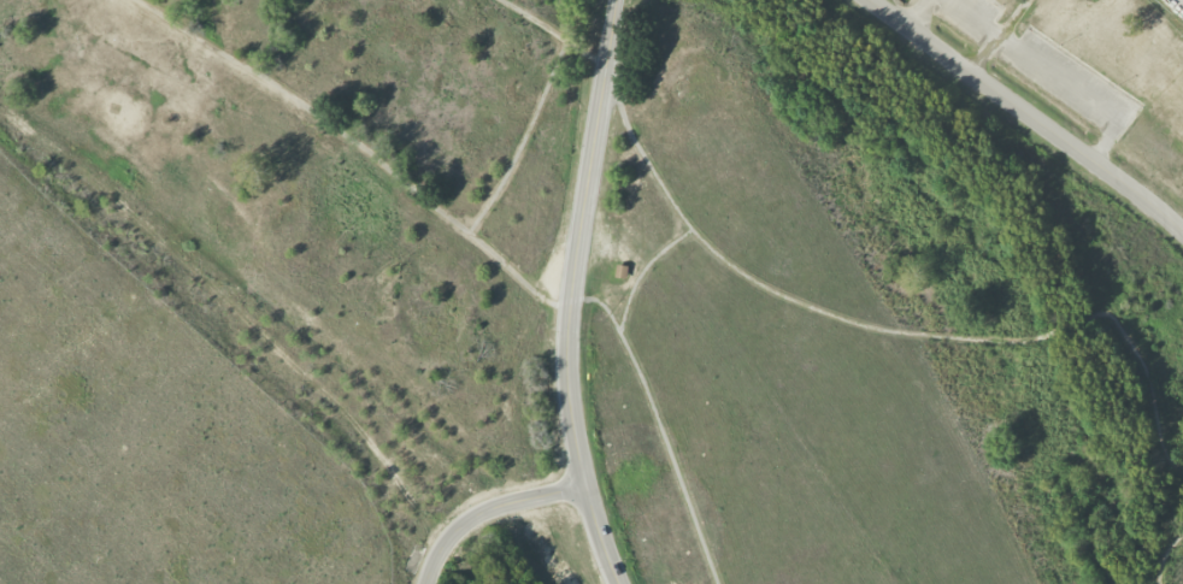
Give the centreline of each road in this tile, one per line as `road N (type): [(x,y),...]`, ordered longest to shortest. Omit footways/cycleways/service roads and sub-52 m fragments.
road 1 (residential): [(615,0),(566,359),(584,488),(619,583)]
road 2 (residential): [(1182,234),(866,0)]
road 3 (residential): [(425,583),(442,544),(475,514),(584,488)]

